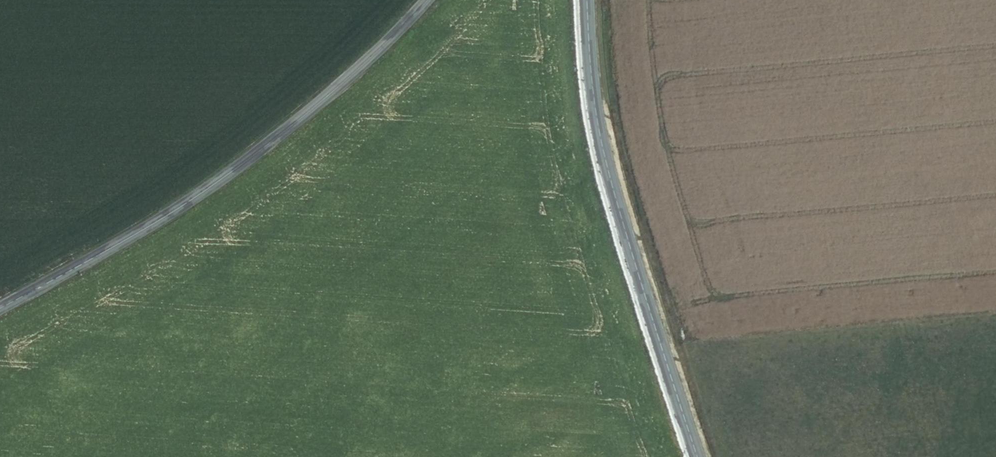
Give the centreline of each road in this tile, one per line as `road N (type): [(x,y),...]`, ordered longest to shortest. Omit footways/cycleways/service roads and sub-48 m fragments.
road 1 (tertiary): [(427,0),(350,76),(229,174),(0,309)]
road 2 (tertiary): [(583,0),(590,96),(629,257),(699,456)]

